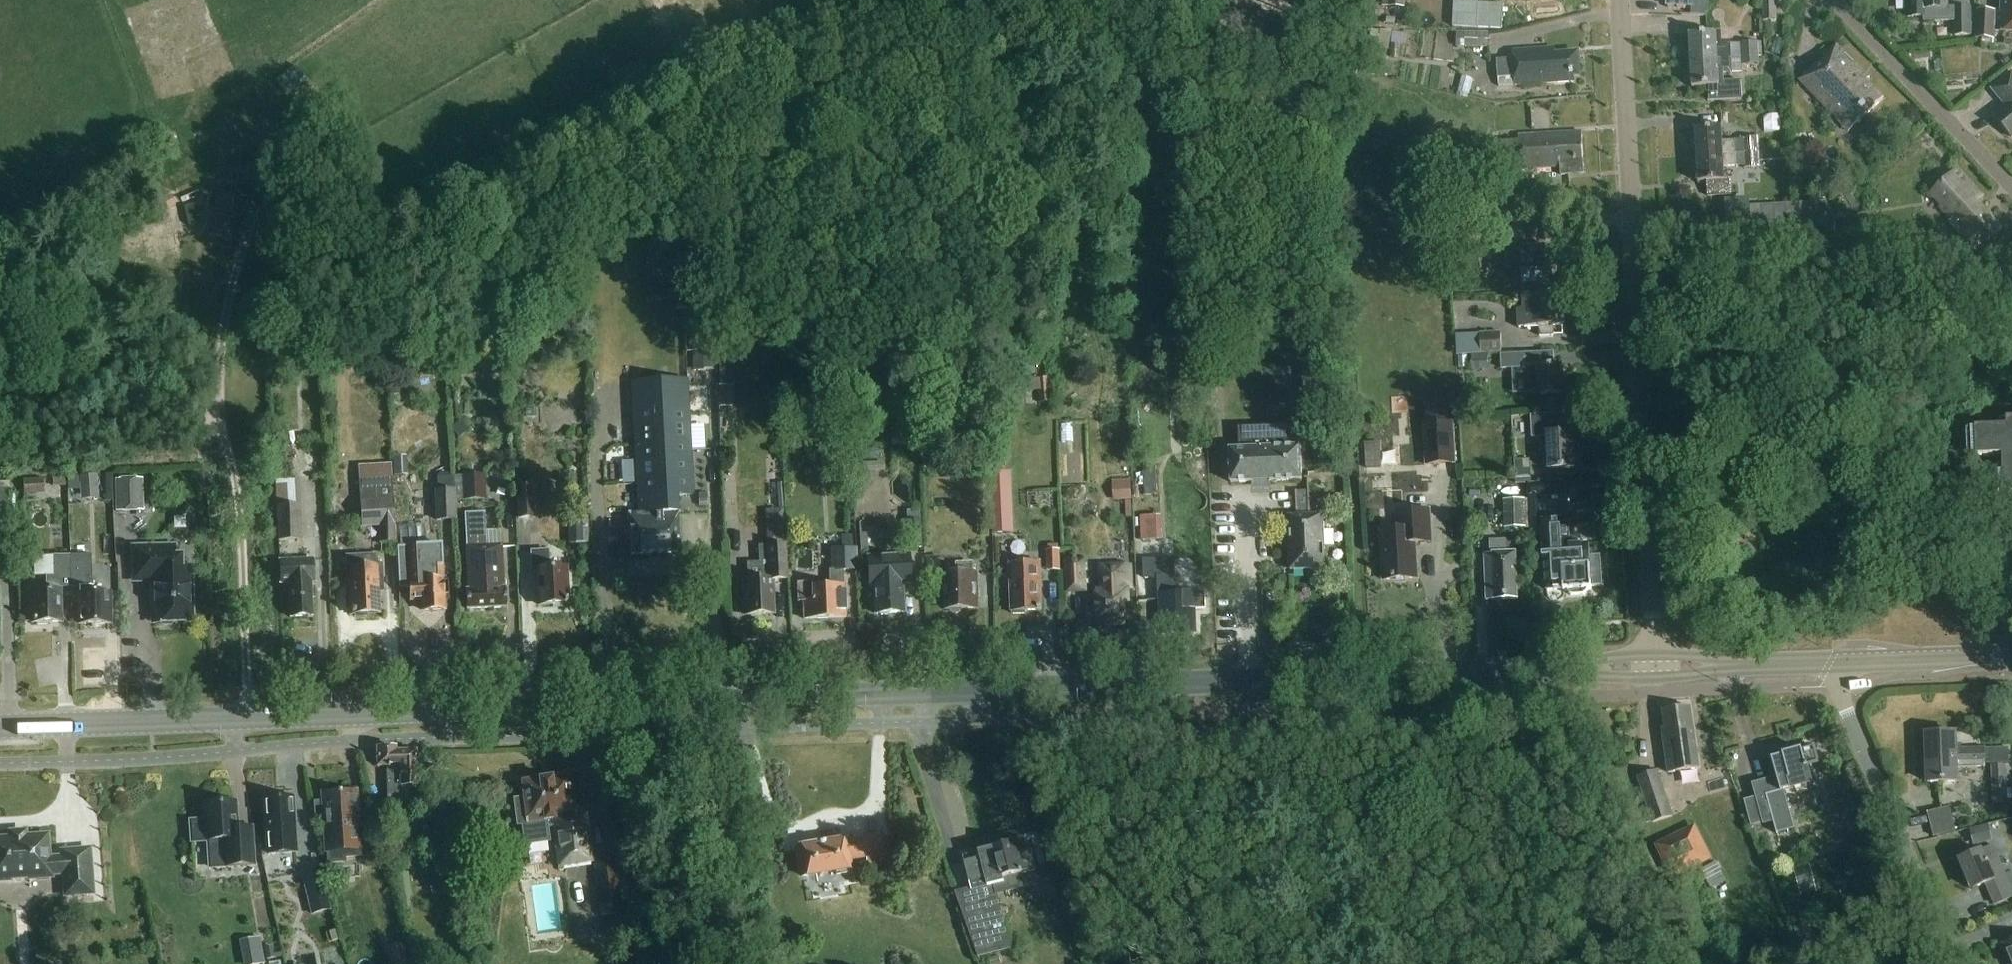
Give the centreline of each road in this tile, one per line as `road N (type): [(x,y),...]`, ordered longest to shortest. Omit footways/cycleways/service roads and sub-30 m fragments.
road 1 (secondary): [(1654,669),(0,728)]
road 2 (residential): [(1654,669),(1620,0)]
road 3 (residential): [(1954,963),(1838,691),(1836,663)]
road 4 (residential): [(2011,186),(1835,0)]
road 5 (secondary): [(1836,663),(1654,669)]
road 6 (secondary): [(2011,655),(1836,663)]

